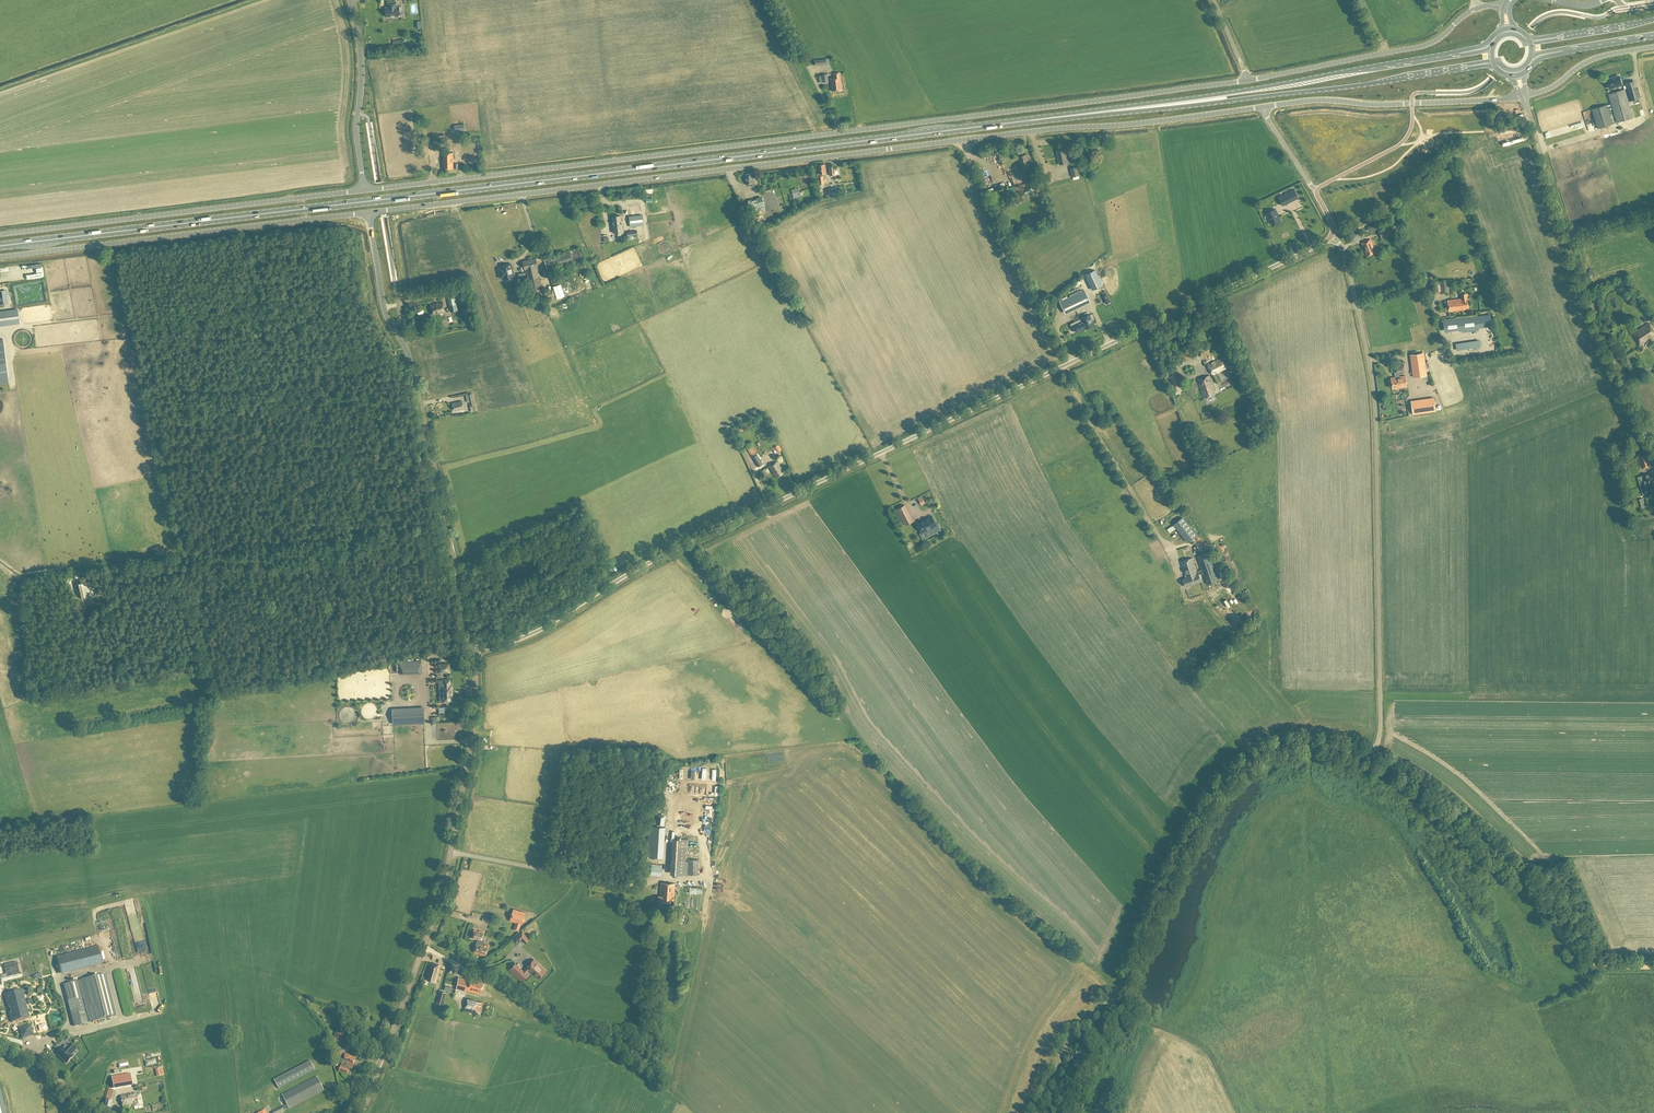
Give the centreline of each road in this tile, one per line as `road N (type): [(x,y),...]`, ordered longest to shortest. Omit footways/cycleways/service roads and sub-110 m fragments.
road 1 (primary): [(1204,100),(0,246)]
road 2 (unclassified): [(1035,1112),(1074,1030),(1127,970),(1223,776),(1289,738),(1368,752),(1379,738),(1372,382),(1344,256),(1331,237)]
road 3 (unclassified): [(476,651),(533,633),(648,563),(1331,237)]
road 4 (unclassified): [(364,190),(1248,81)]
road 5 (track): [(471,638),(239,677),(218,673),(116,269),(100,245)]
road 6 (unclassified): [(1050,129),(369,212)]
road 7 (unclassified): [(361,1112),(444,882),(473,726),(476,651)]
road 8 (unclassified): [(476,651),(410,360),(384,308),(369,212)]
road 9 (unclassified): [(369,212),(0,257)]
road 10 (unclassified): [(1653,440),(1590,305),(1524,96)]
road 11 (unclassified): [(0,235),(364,190)]
road 12 (unclassified): [(1248,81),(1424,46),(1467,13),(1505,7)]
road 13 (unclassified): [(1261,108),(1524,96)]
road 14 (primary): [(1204,100),(1464,67)]
road 15 (primary): [(1459,53),(1204,100)]
road 16 (unclassified): [(1050,129),(1261,108)]
road 17 (unclassified): [(350,0),(362,60),(356,127),(364,190)]
road 18 (track): [(1513,871),(1444,796),(1372,751)]
road 19 (track): [(1653,966),(1603,966),(1575,954),(1513,871)]
road 20 (unclassified): [(1331,237),(1318,190),(1261,108)]
road 21 (unclassified): [(1524,96),(1596,58),(1653,47)]

